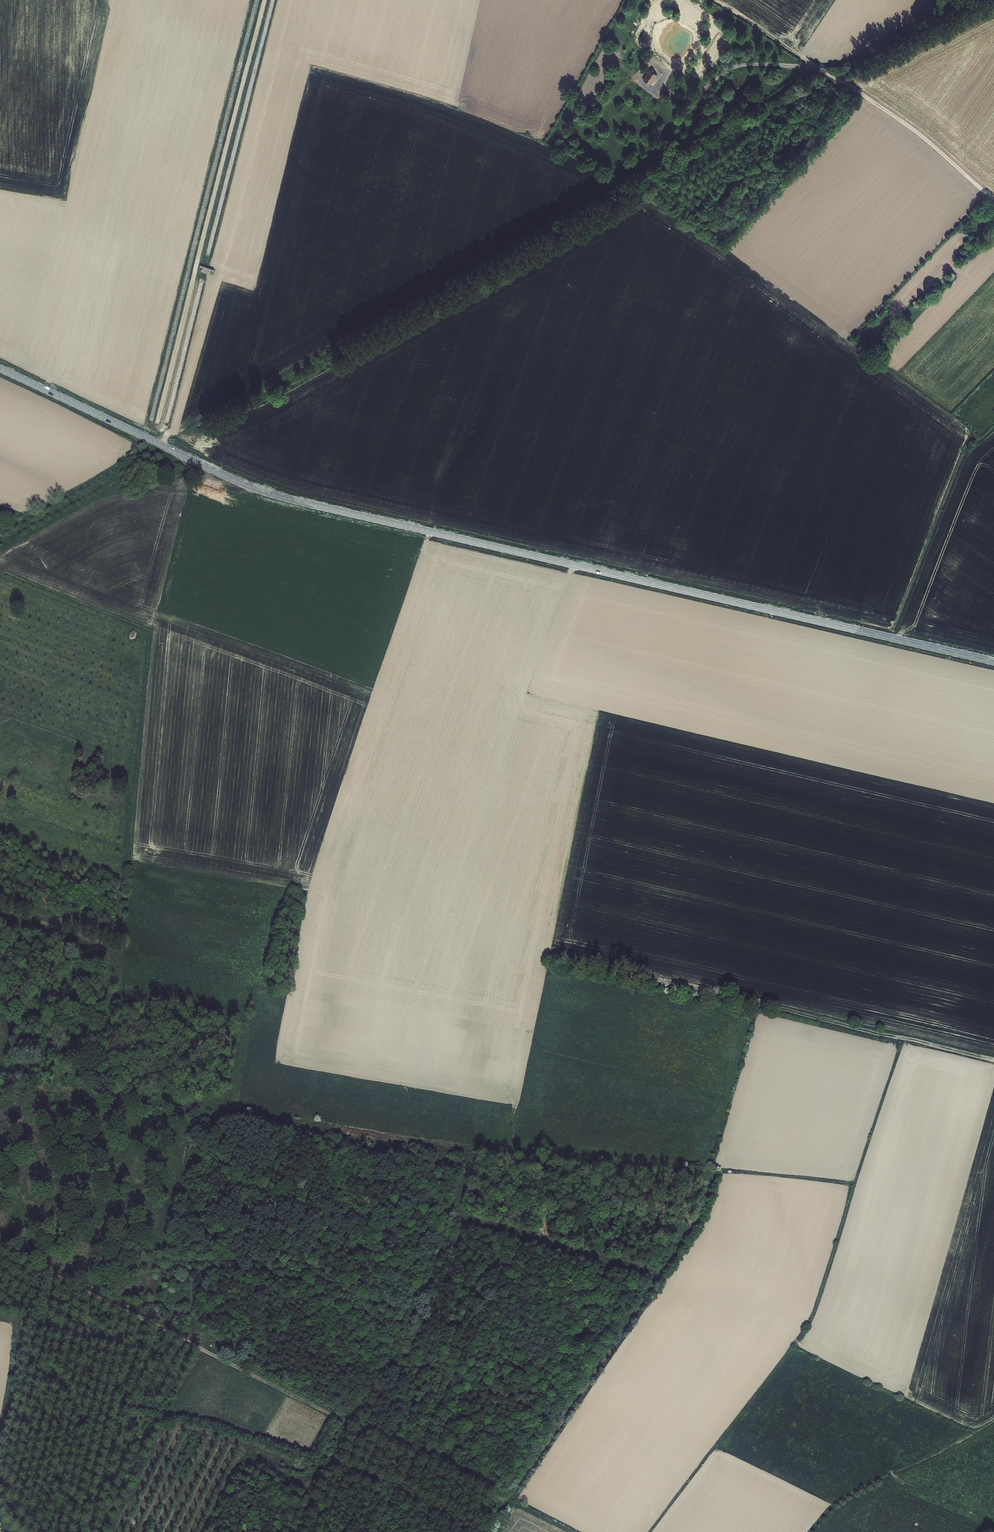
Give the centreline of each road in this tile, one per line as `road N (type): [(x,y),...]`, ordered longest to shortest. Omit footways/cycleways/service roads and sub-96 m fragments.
road 1 (tertiary): [(993,662),(275,495),(0,368)]
road 2 (track): [(993,199),(910,127),(716,0)]
road 3 (track): [(764,1005),(993,1061)]

